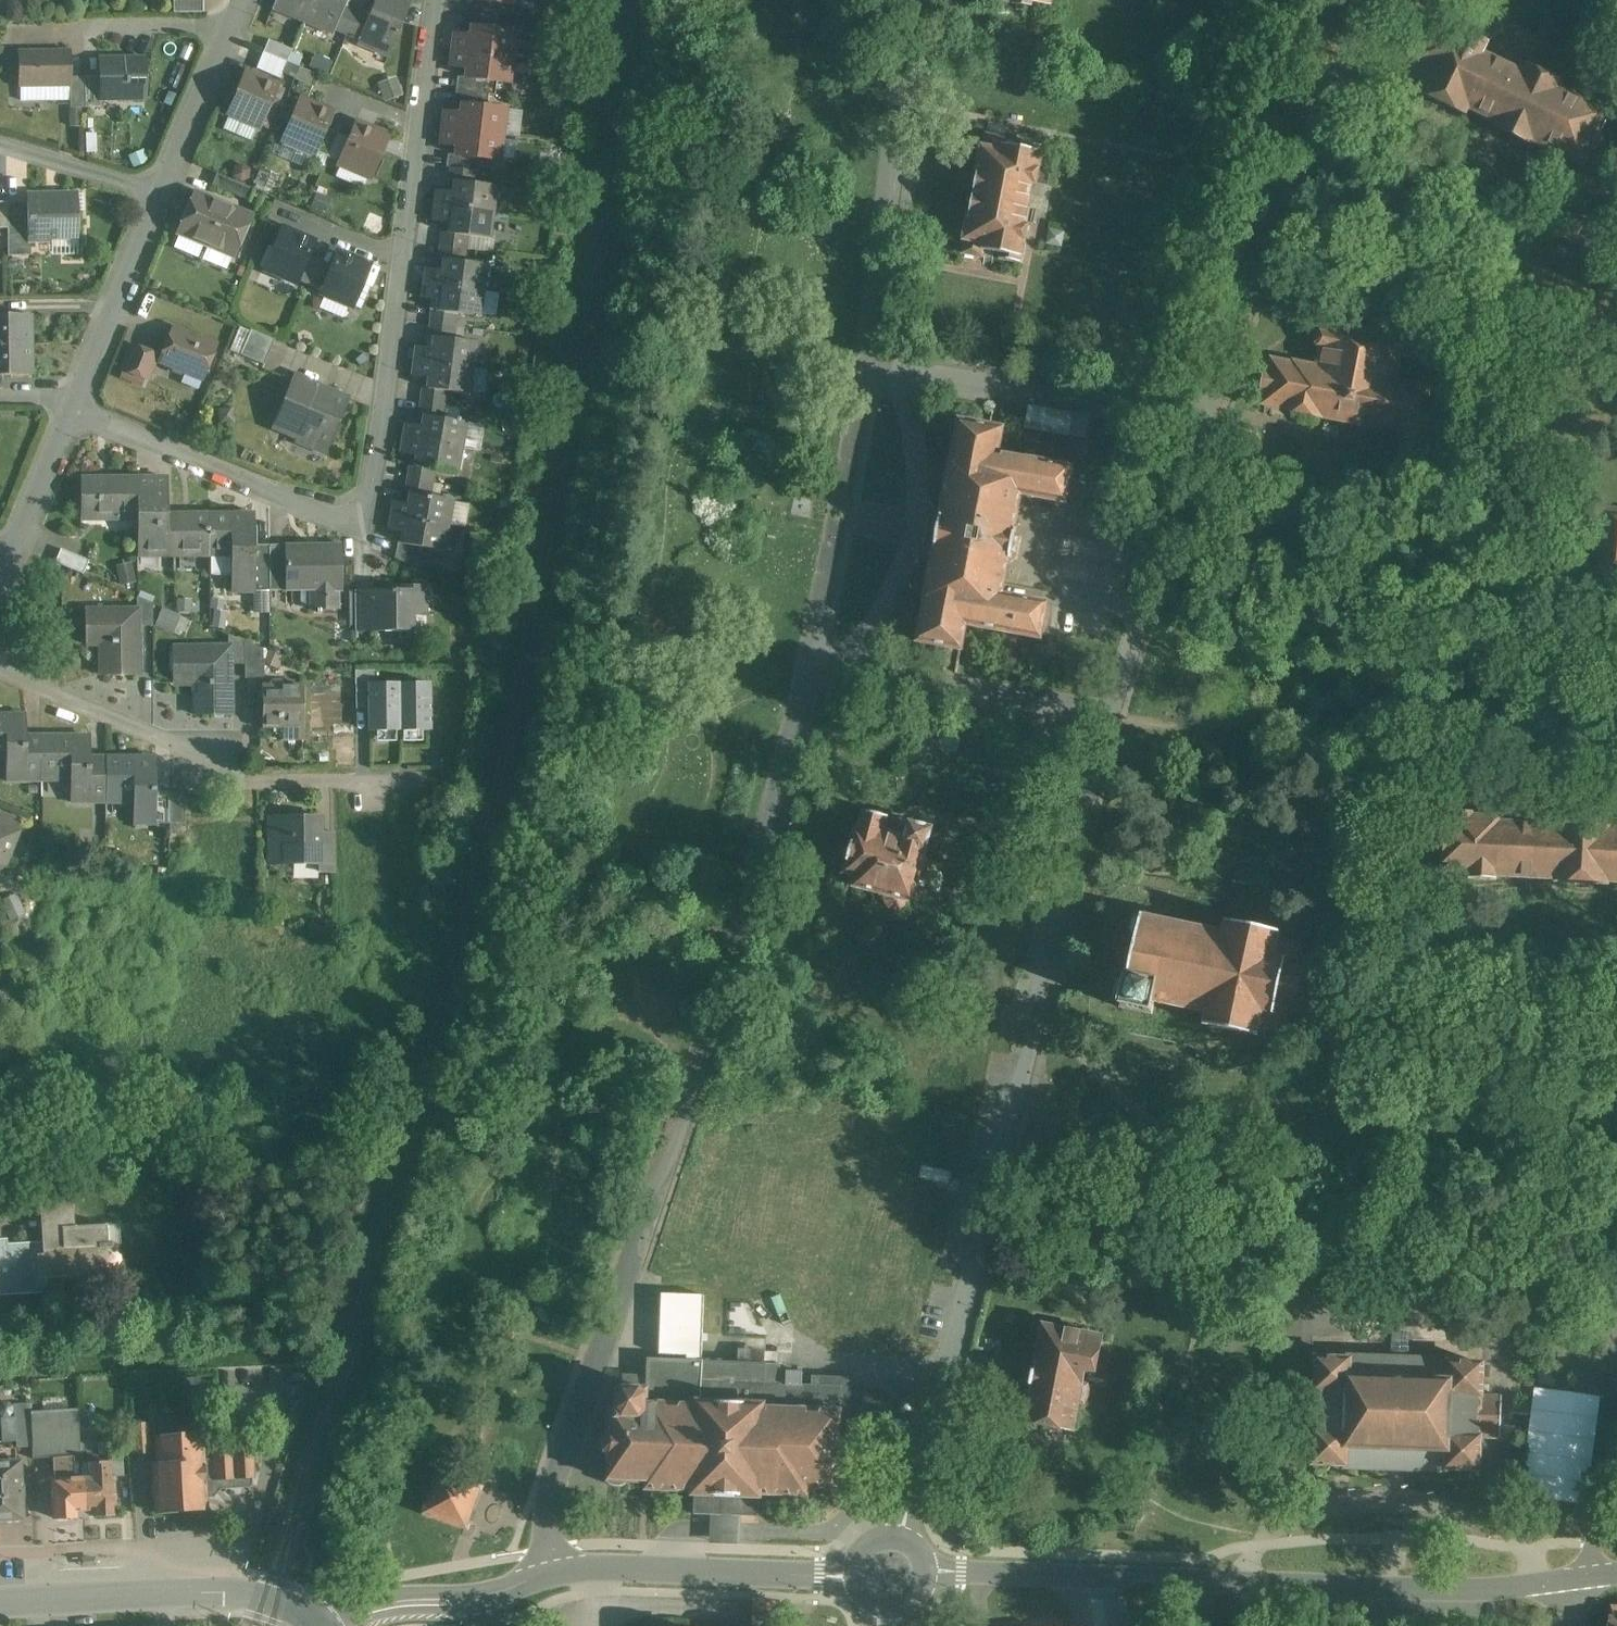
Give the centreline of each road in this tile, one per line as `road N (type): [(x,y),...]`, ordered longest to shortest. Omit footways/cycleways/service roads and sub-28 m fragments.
road 1 (residential): [(813,669),(684,1131),(551,1505),(554,1550),(568,1574)]
road 2 (residential): [(1101,729),(1011,1082),(942,1401),(903,1532)]
road 3 (residential): [(438,0),(378,466),(367,493),(322,503),(76,409)]
road 4 (residential): [(1574,1580),(1478,1591),(932,1576)]
road 5 (residential): [(1160,564),(1616,594)]
road 6 (residential): [(1381,0),(1356,43),(1207,422)]
road 7 (residential): [(76,409),(244,0)]
road 8 (residential): [(0,667),(253,781),(392,782)]
road 9 (residential): [(913,0),(867,365)]
road 10 (residential): [(1207,422),(867,365)]
road 11 (tertiary): [(0,1601),(235,1595),(321,1625)]
road 12 (residential): [(867,365),(813,669)]
road 13 (residential): [(813,669),(1101,729)]
road 14 (residential): [(853,1572),(668,1565),(568,1574)]
road 15 (residential): [(1592,1579),(1616,1373)]
road 16 (residential): [(0,594),(76,409)]
road 17 (residential): [(1160,564),(1101,729)]
road 18 (residential): [(490,1595),(370,1601),(322,1625)]
road 19 (residential): [(1207,422),(1160,564)]

